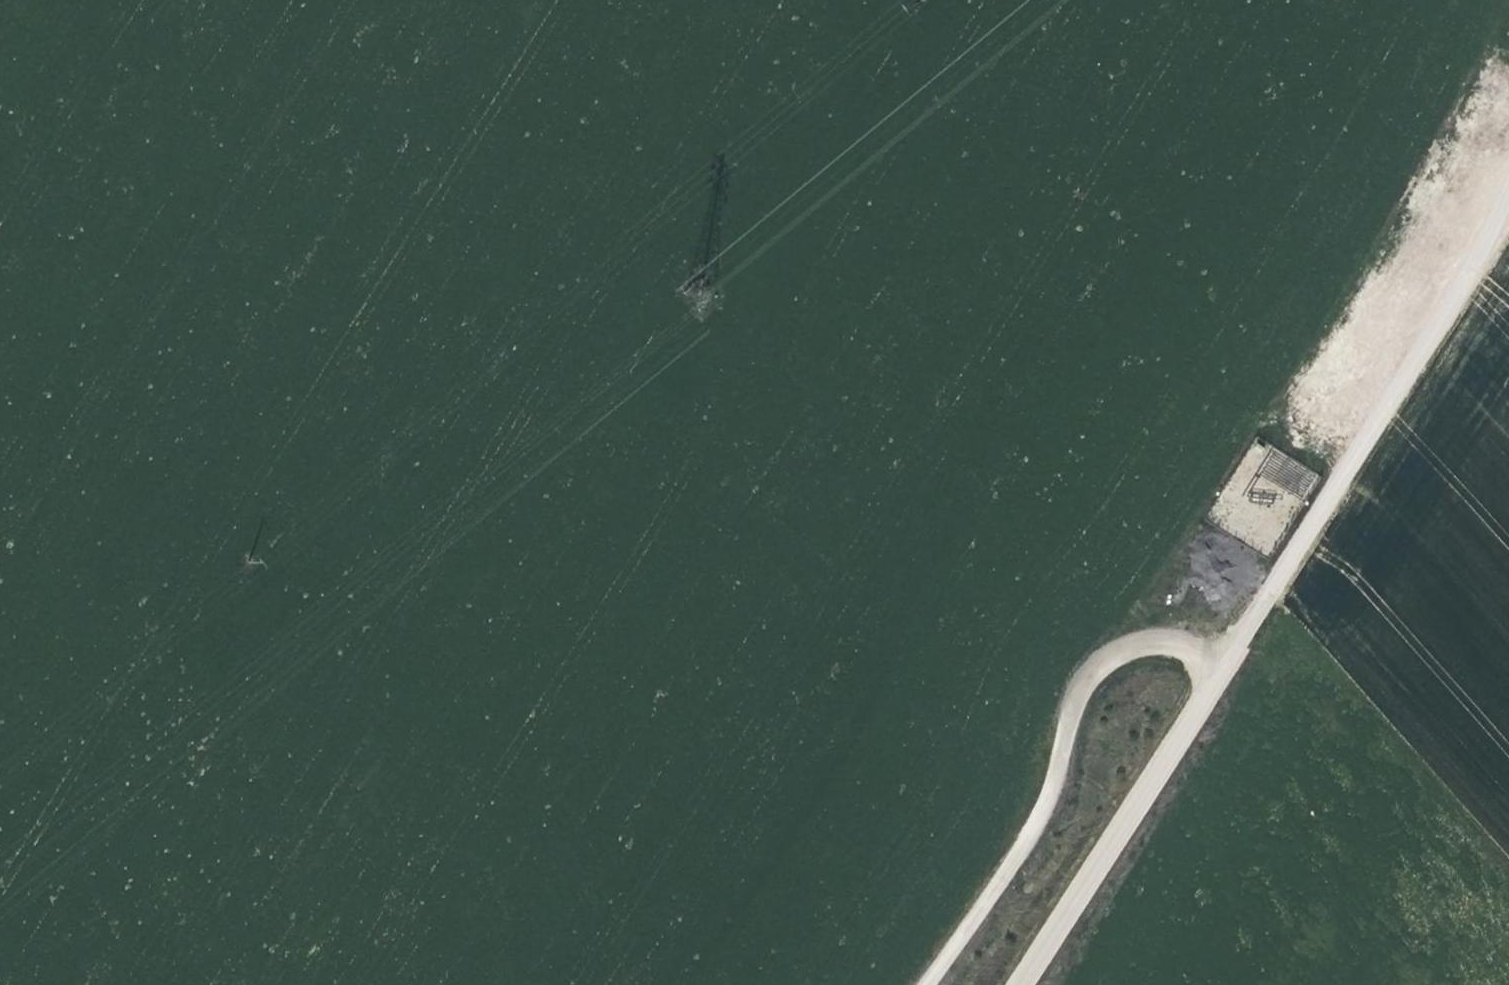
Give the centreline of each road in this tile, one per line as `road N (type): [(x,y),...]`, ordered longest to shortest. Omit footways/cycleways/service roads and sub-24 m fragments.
road 1 (unclassified): [(1508,199),(1005,984)]
road 2 (track): [(918,984),(1047,802),(1063,705),(1110,655),(1154,637),(1207,676)]

